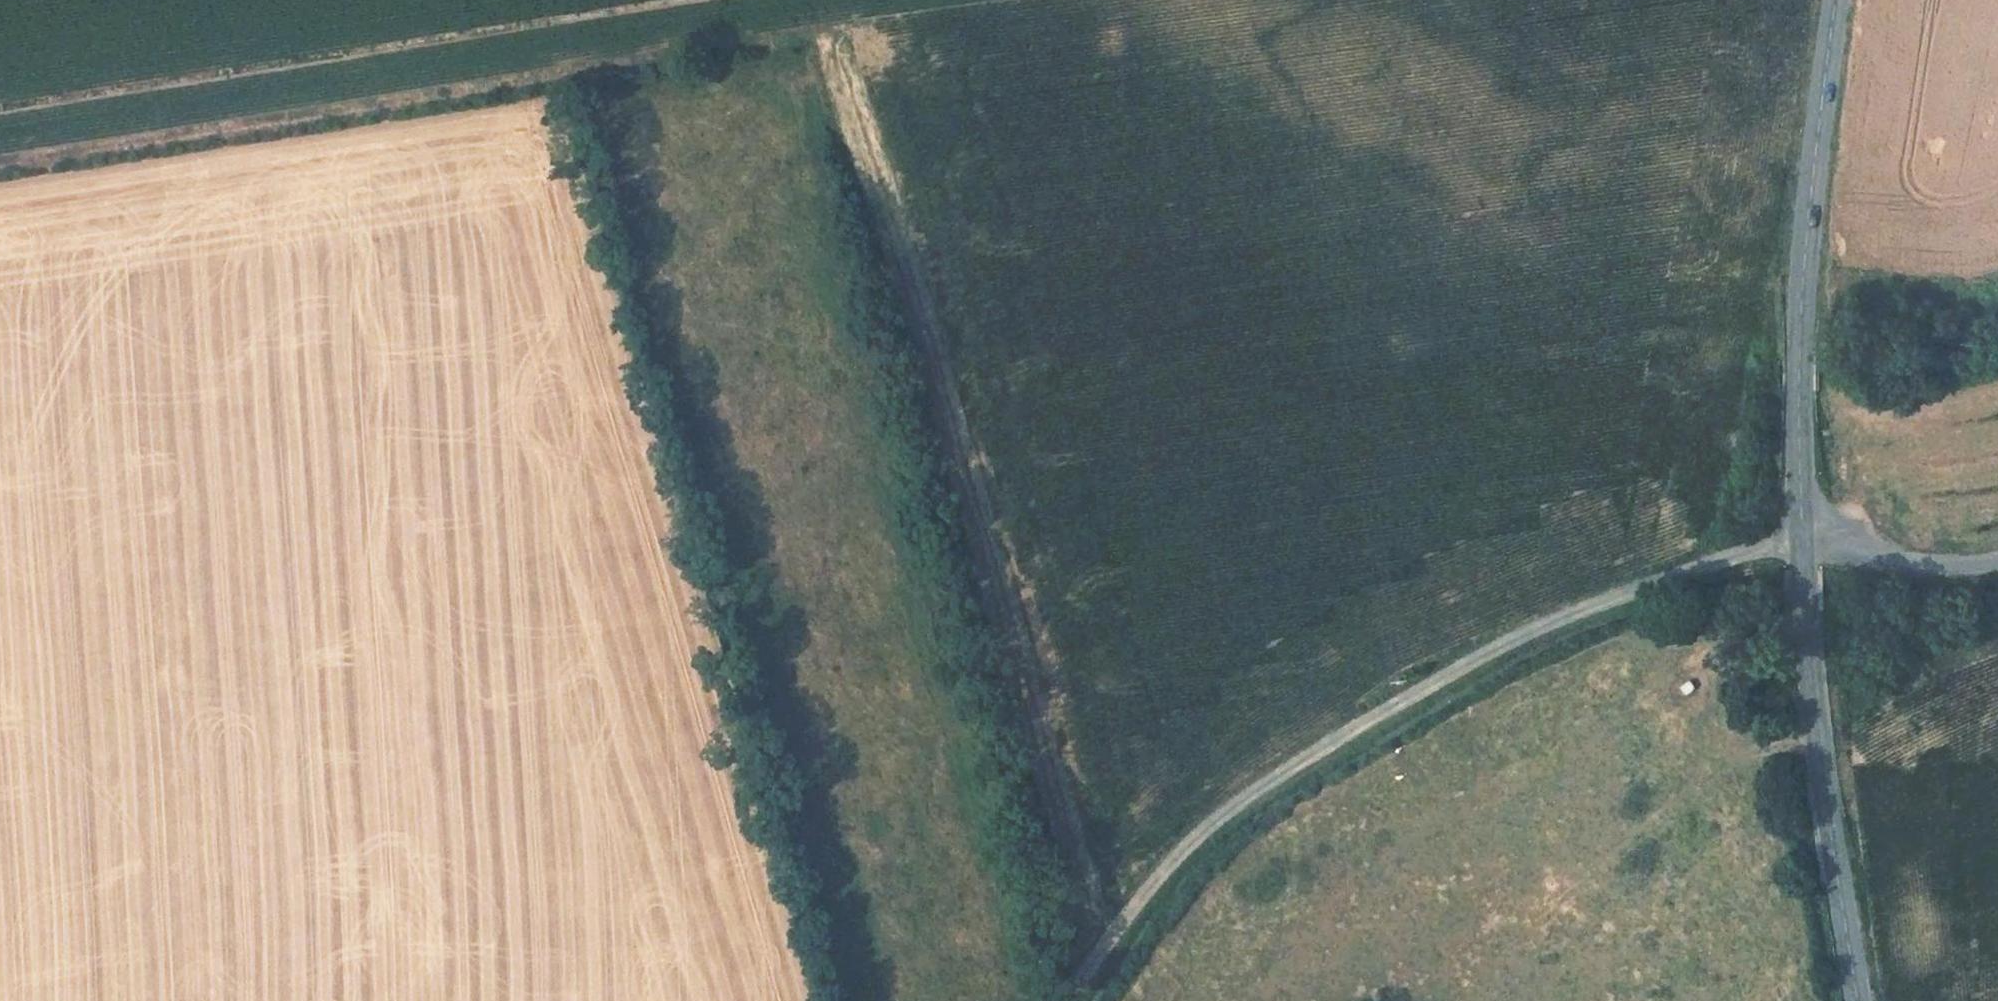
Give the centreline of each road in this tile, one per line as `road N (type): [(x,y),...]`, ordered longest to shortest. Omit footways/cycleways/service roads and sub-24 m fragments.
road 1 (track): [(1801,542),(1577,615),(1472,666),(1250,801),(1185,850),(1070,1000)]
road 2 (tertiary): [(1838,0),(1802,274),(1801,542)]
road 3 (tertiary): [(1801,542),(1817,752),(1857,1000)]
road 4 (unclassified): [(1801,542),(1914,564),(1997,559)]

